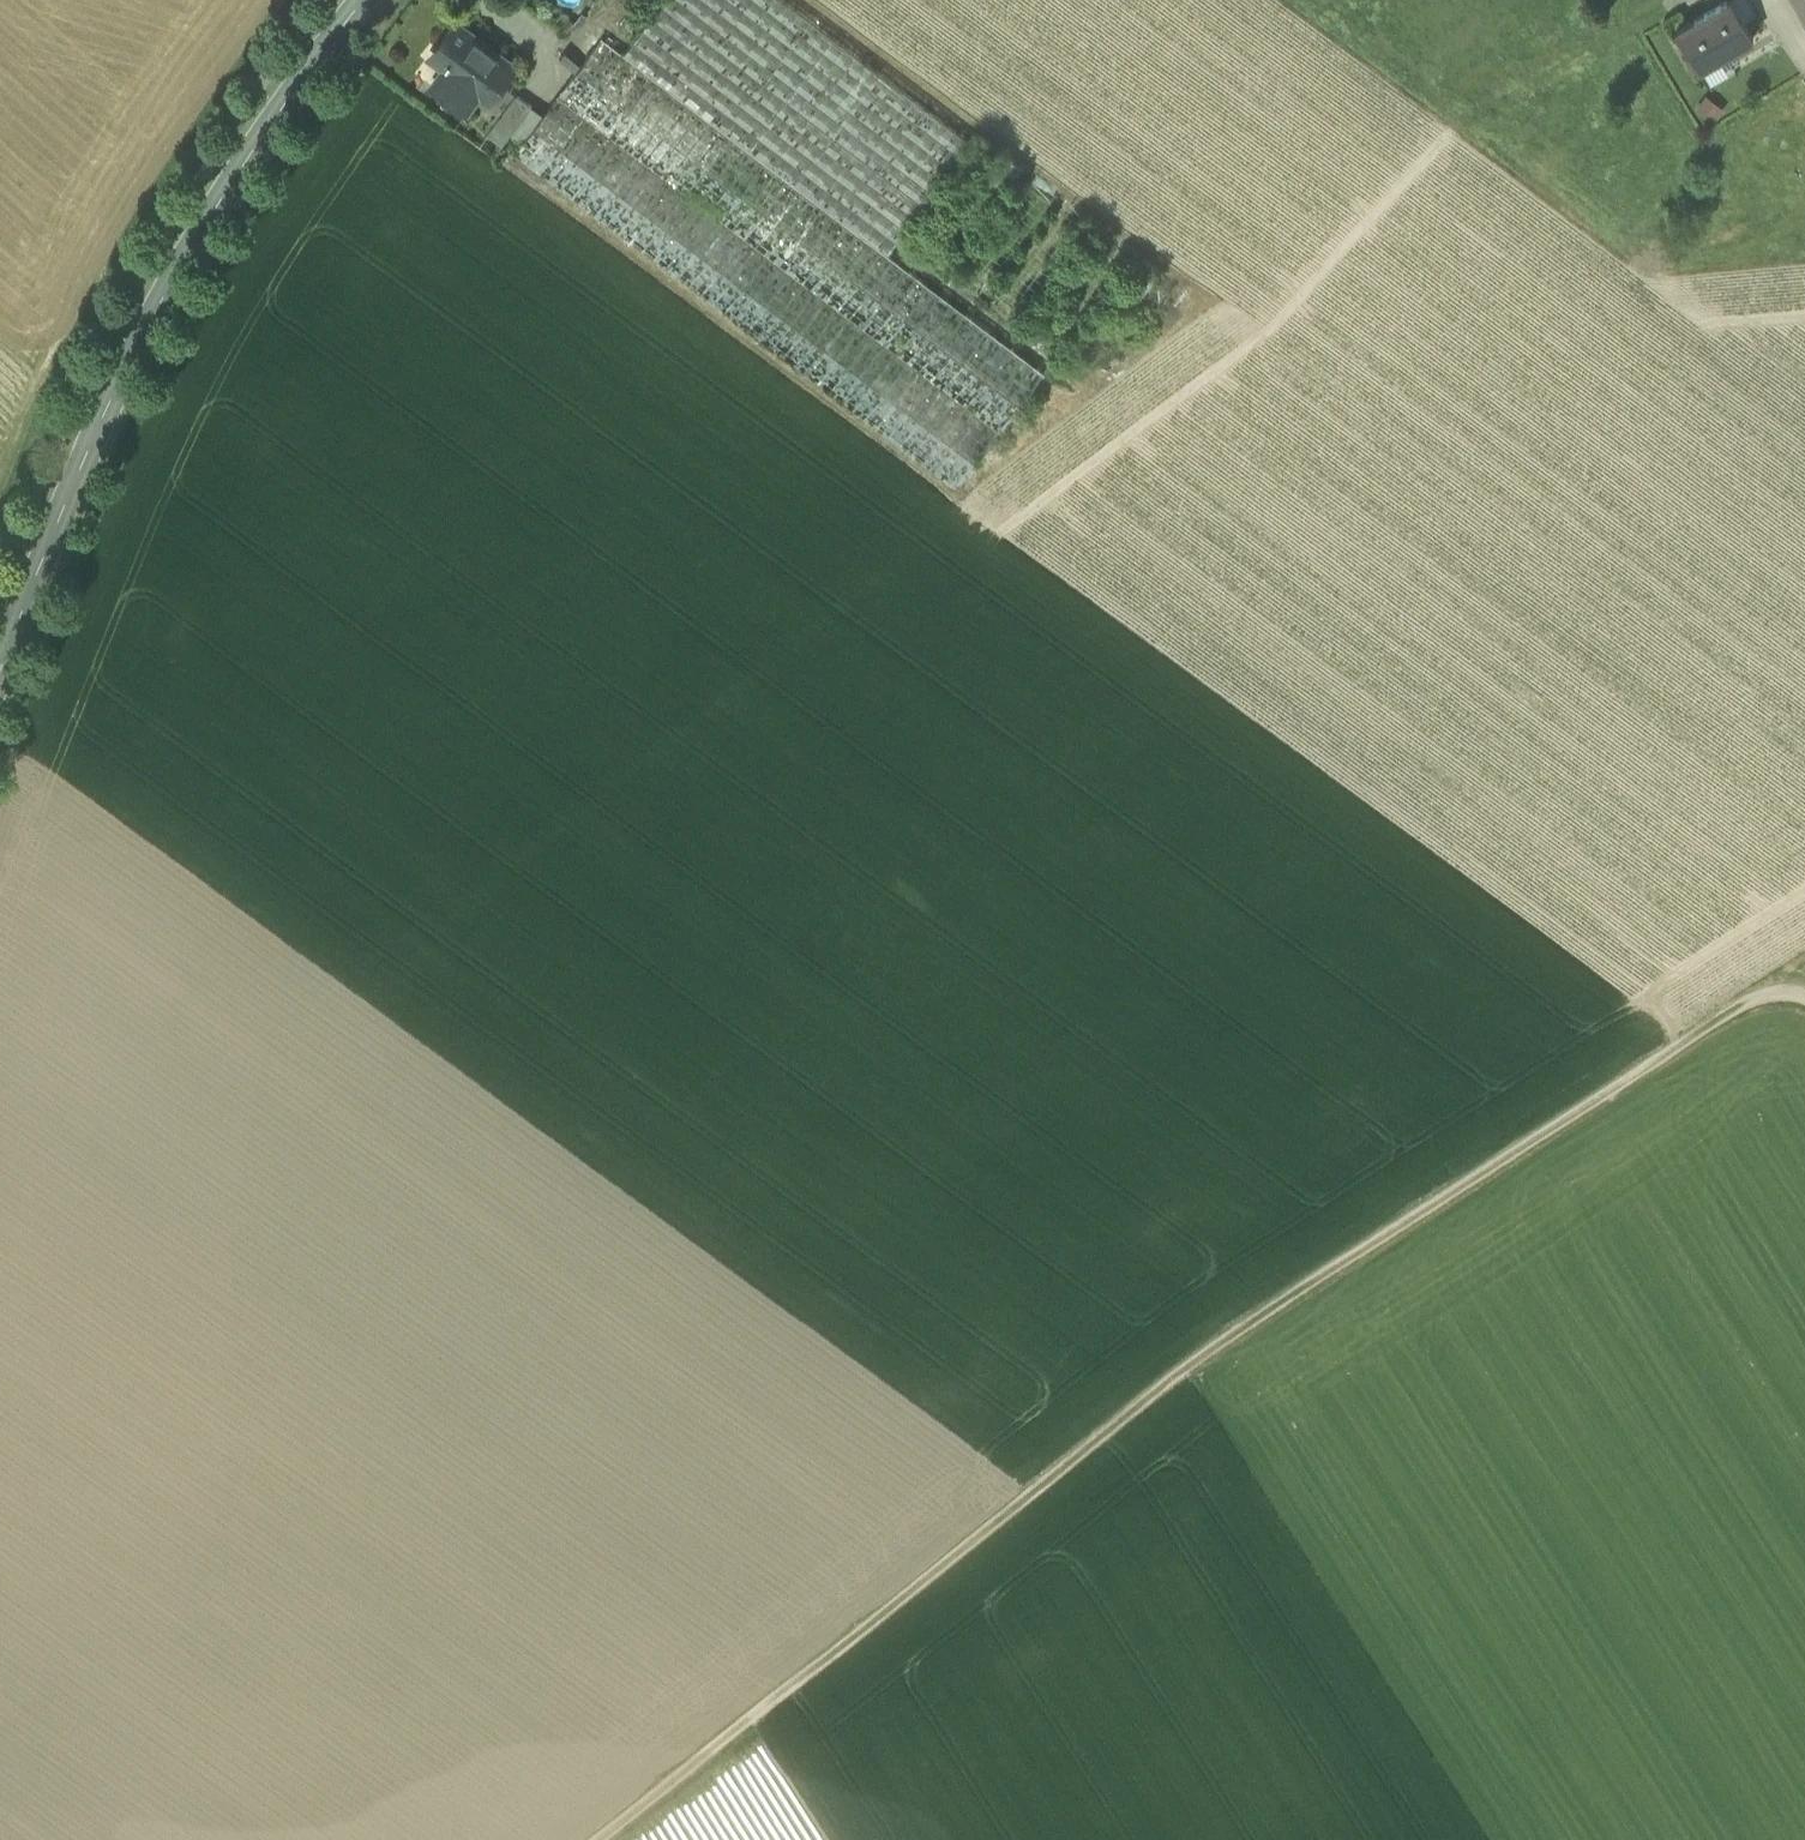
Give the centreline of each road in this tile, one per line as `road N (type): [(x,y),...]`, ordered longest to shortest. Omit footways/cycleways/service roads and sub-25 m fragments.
road 1 (track): [(594,1839),(1243,1325),(1798,970),(1804,981)]
road 2 (tertiary): [(0,671),(107,406),(202,228),(284,104),(368,0)]

